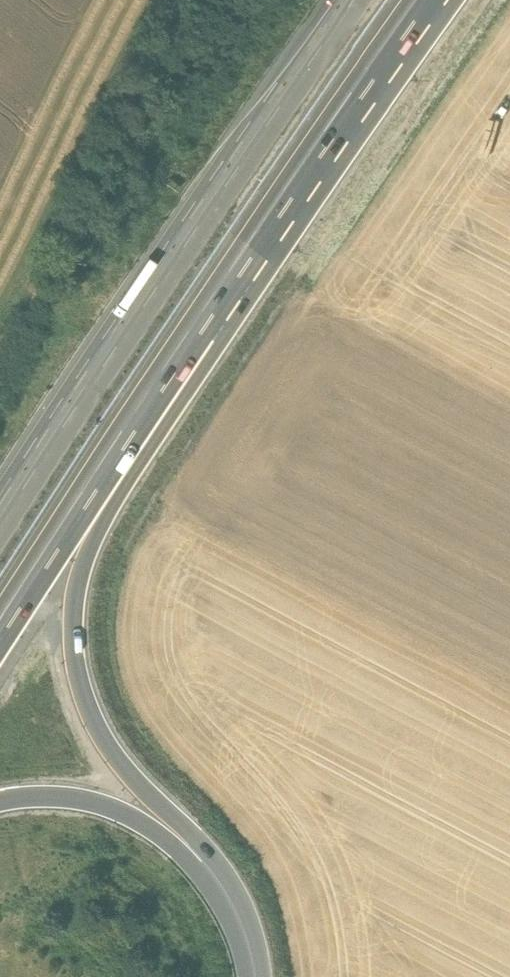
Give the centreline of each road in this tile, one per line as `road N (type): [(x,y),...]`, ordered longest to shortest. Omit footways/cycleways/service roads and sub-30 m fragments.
road 1 (motorway): [(353,0),(0,527)]
road 2 (motorway): [(205,864),(96,733),(64,651),(64,572),(160,371)]
road 3 (motorway): [(160,371),(420,0)]
road 4 (motorway): [(0,618),(160,371)]
road 5 (motorway): [(0,797),(89,802),(129,816),(205,864)]
road 6 (motorway): [(255,976),(245,933),(205,864)]

